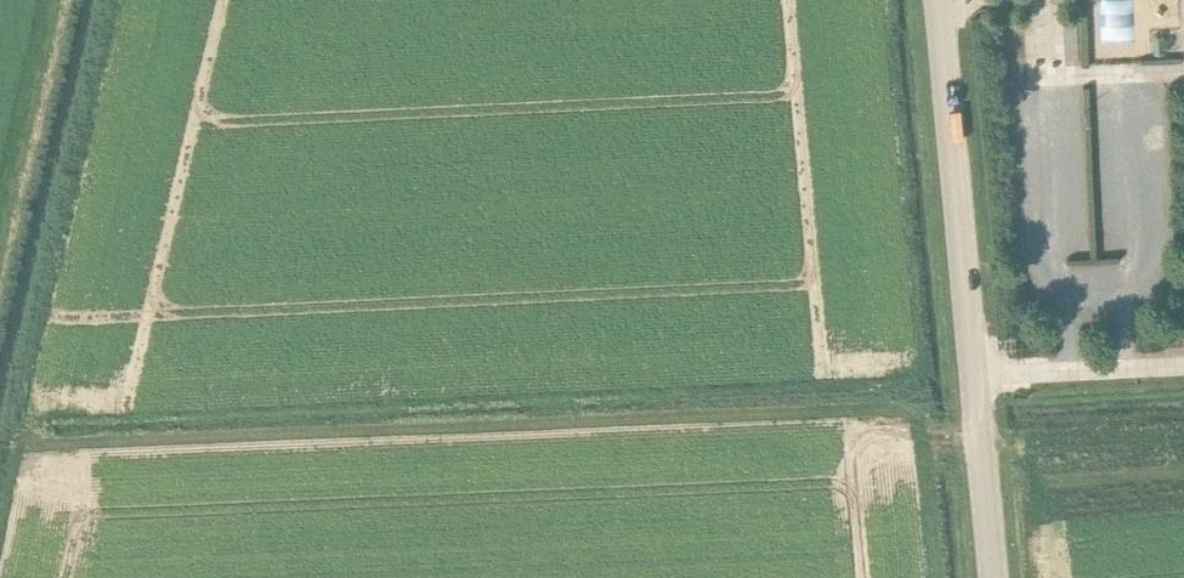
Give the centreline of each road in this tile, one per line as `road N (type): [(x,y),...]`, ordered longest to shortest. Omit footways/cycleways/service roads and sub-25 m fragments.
road 1 (tertiary): [(991,577),(937,0)]

